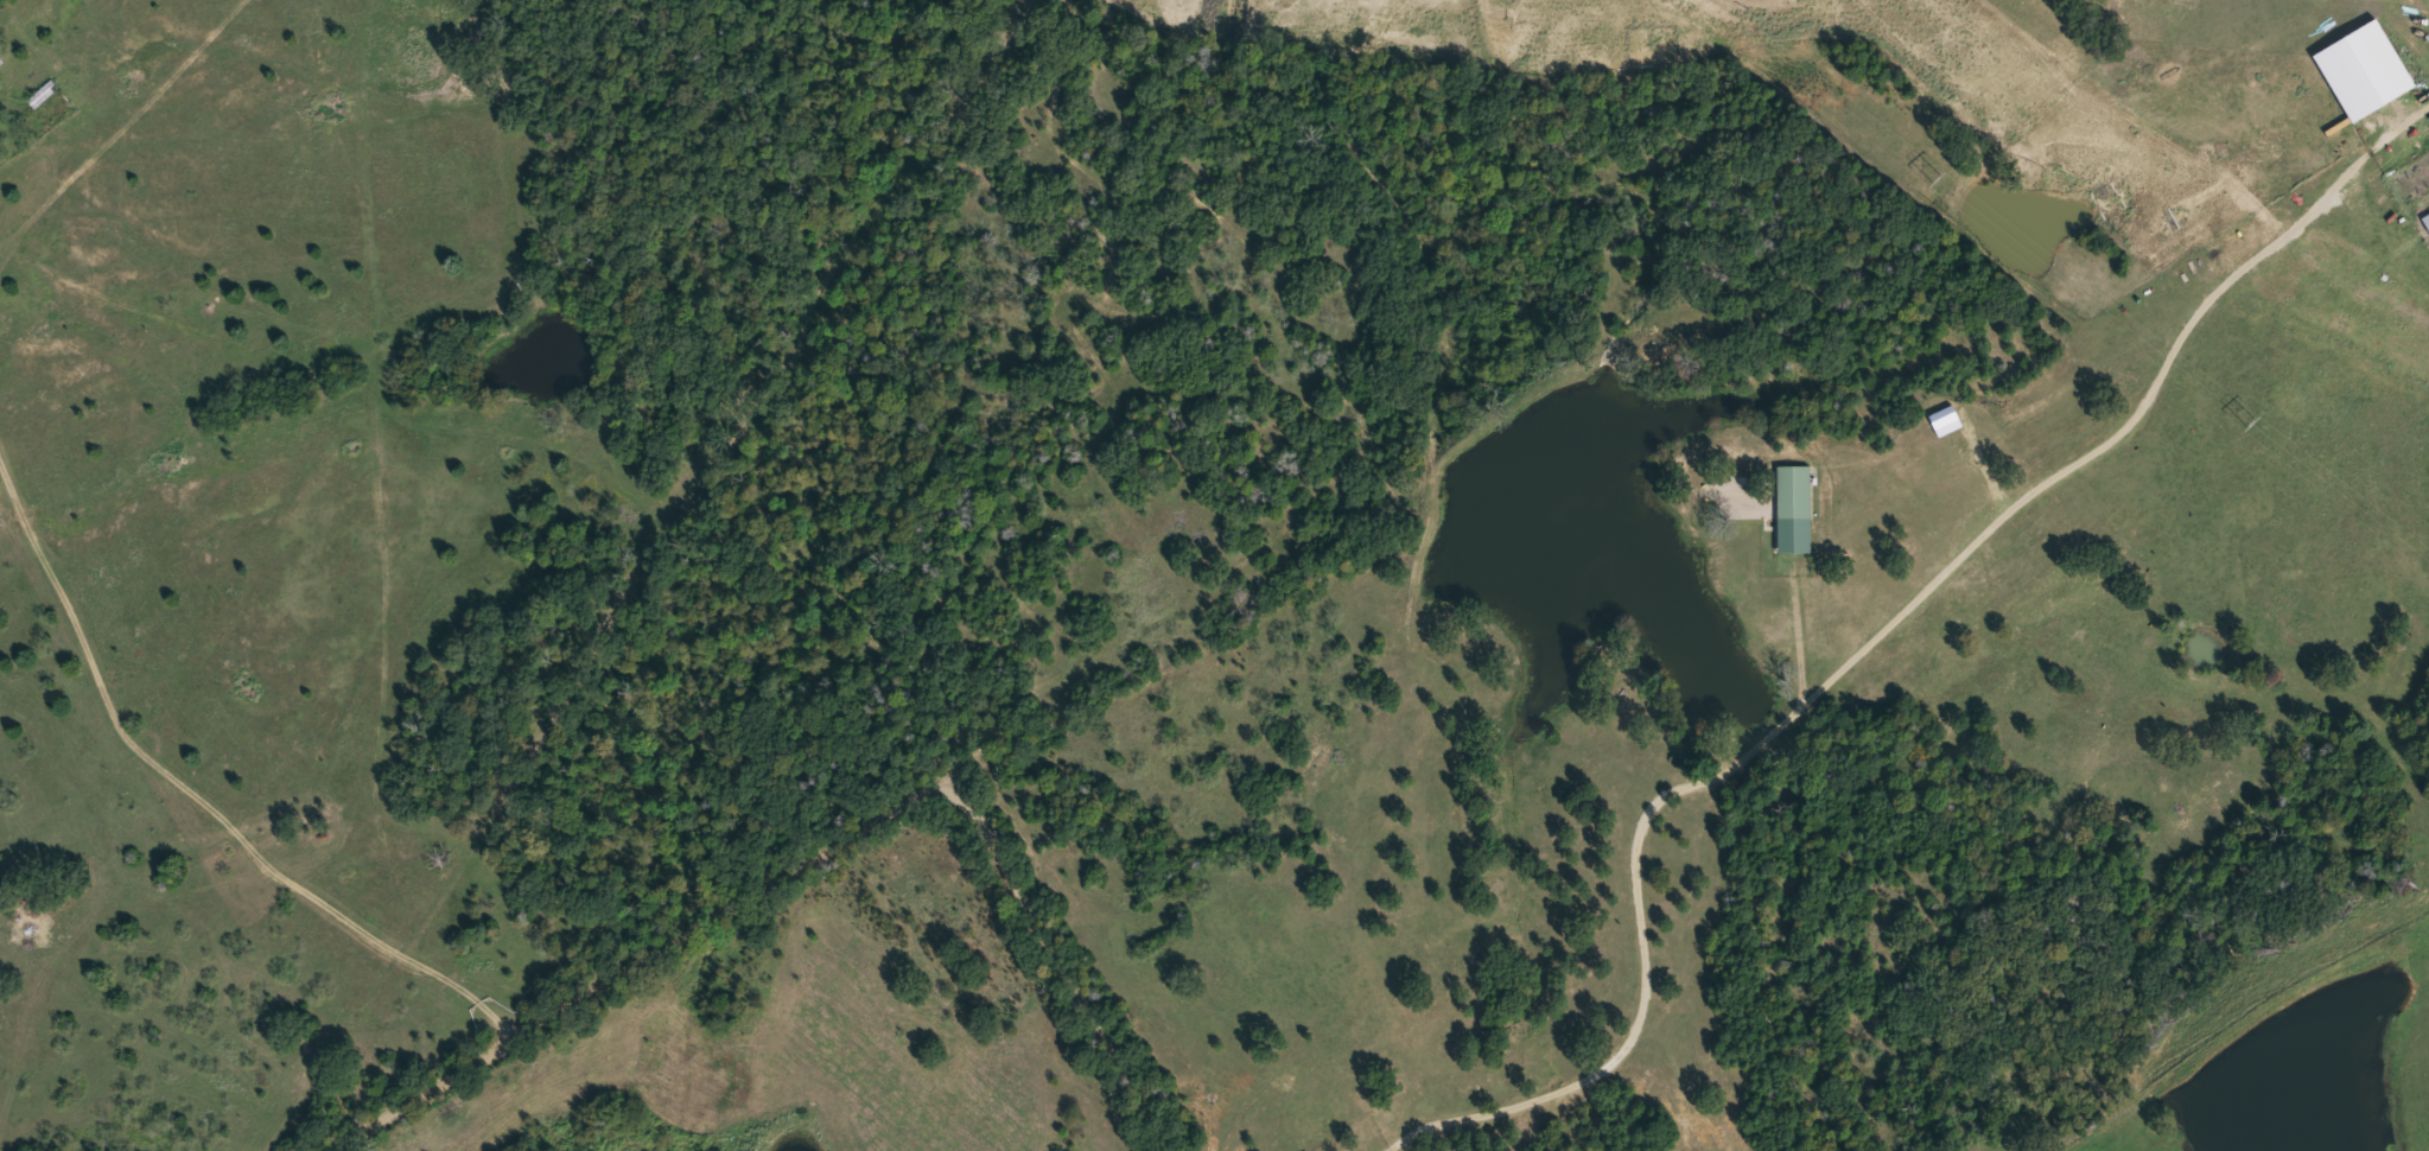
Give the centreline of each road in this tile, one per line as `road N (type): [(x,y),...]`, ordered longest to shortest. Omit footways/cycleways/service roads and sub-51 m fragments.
road 1 (residential): [(1174,1150),(968,794),(941,781),(911,789),(310,1150)]

